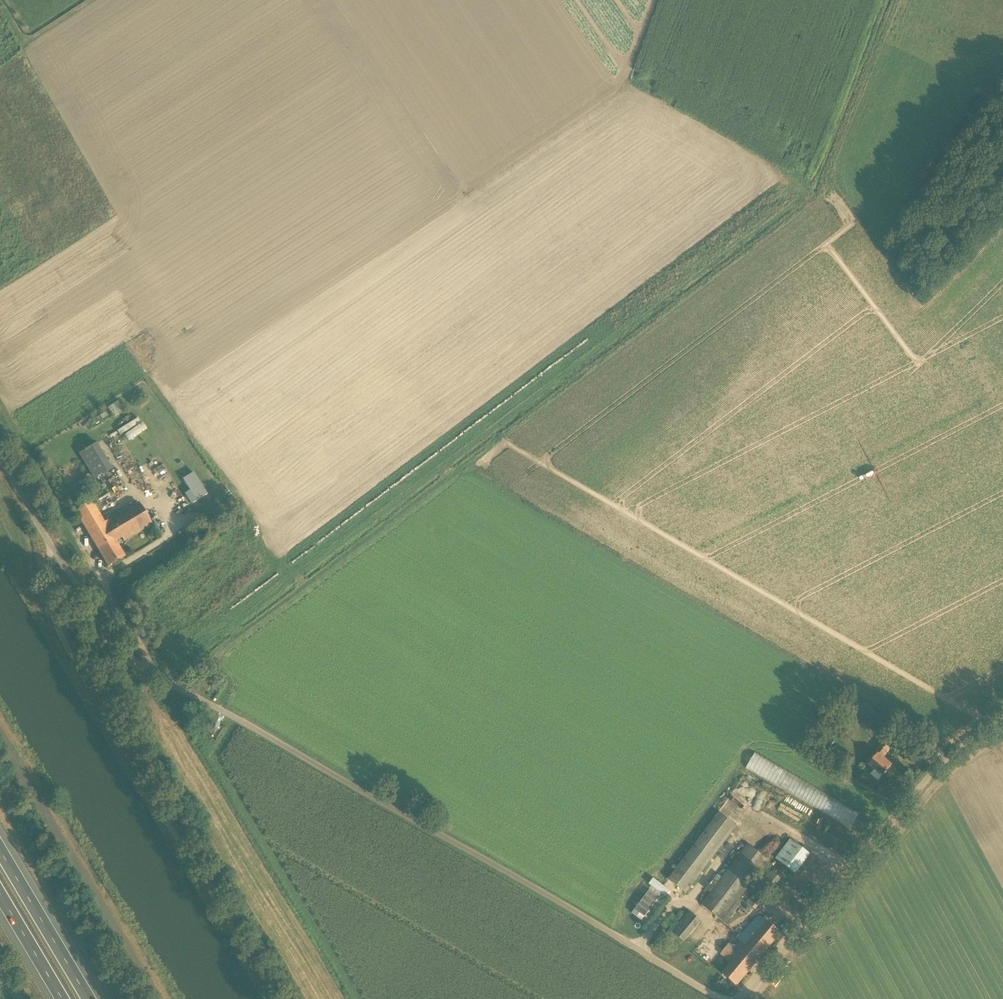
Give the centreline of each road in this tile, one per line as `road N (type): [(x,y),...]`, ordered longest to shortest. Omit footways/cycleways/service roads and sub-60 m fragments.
road 1 (unclassified): [(719,998),(130,660),(114,647),(0,461)]
road 2 (track): [(273,998),(54,637),(54,555)]
road 3 (unclassified): [(1002,724),(946,763),(750,998)]
road 4 (unclassified): [(163,998),(0,729)]
road 5 (motorway): [(89,998),(0,850)]
road 6 (motorway): [(0,895),(62,998)]

